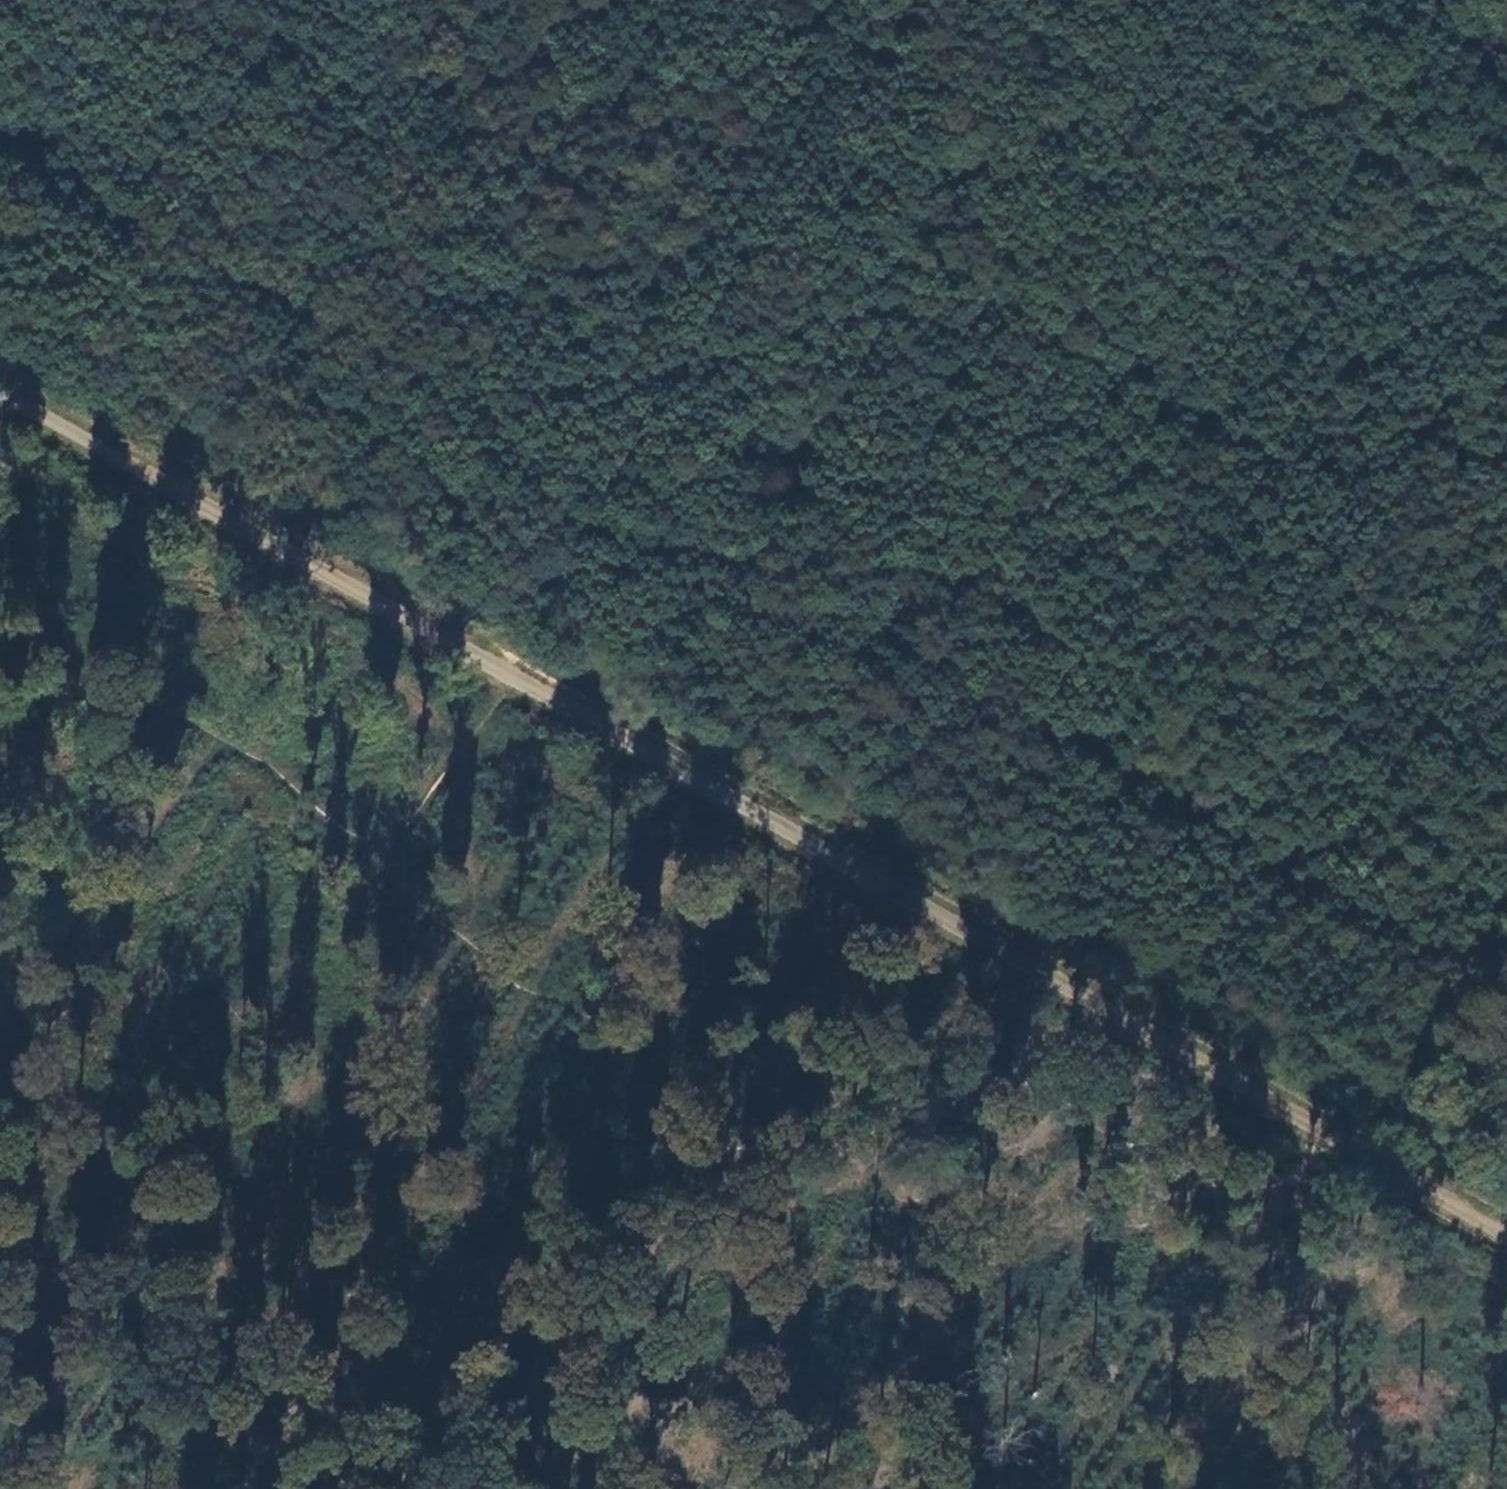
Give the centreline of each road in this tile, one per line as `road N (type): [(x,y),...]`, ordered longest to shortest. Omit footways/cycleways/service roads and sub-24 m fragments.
road 1 (track): [(0,392),(1327,1134)]
road 2 (track): [(1390,1167),(1506,1233)]

